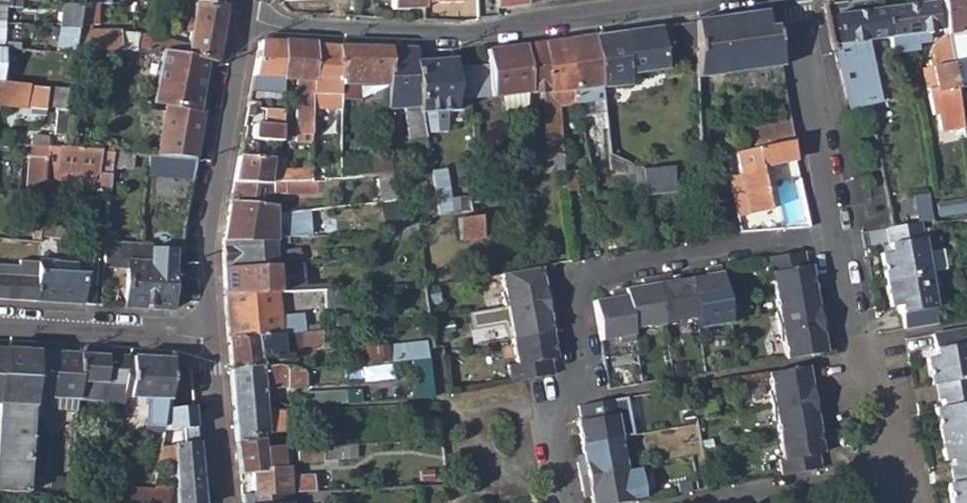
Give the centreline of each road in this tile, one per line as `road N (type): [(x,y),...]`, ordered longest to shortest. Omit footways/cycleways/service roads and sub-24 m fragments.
road 1 (residential): [(837,233),(568,277),(588,397),(546,404),(562,502)]
road 2 (residential): [(246,20),(277,28),(474,35),(669,3)]
road 3 (residential): [(209,337),(207,222),(246,20)]
road 4 (residential): [(837,233),(796,0)]
road 5 (residential): [(209,337),(0,325)]
road 6 (residential): [(708,502),(904,466)]
road 7 (residential): [(223,502),(209,337)]
road 8 (residential): [(904,466),(888,383),(858,343)]

